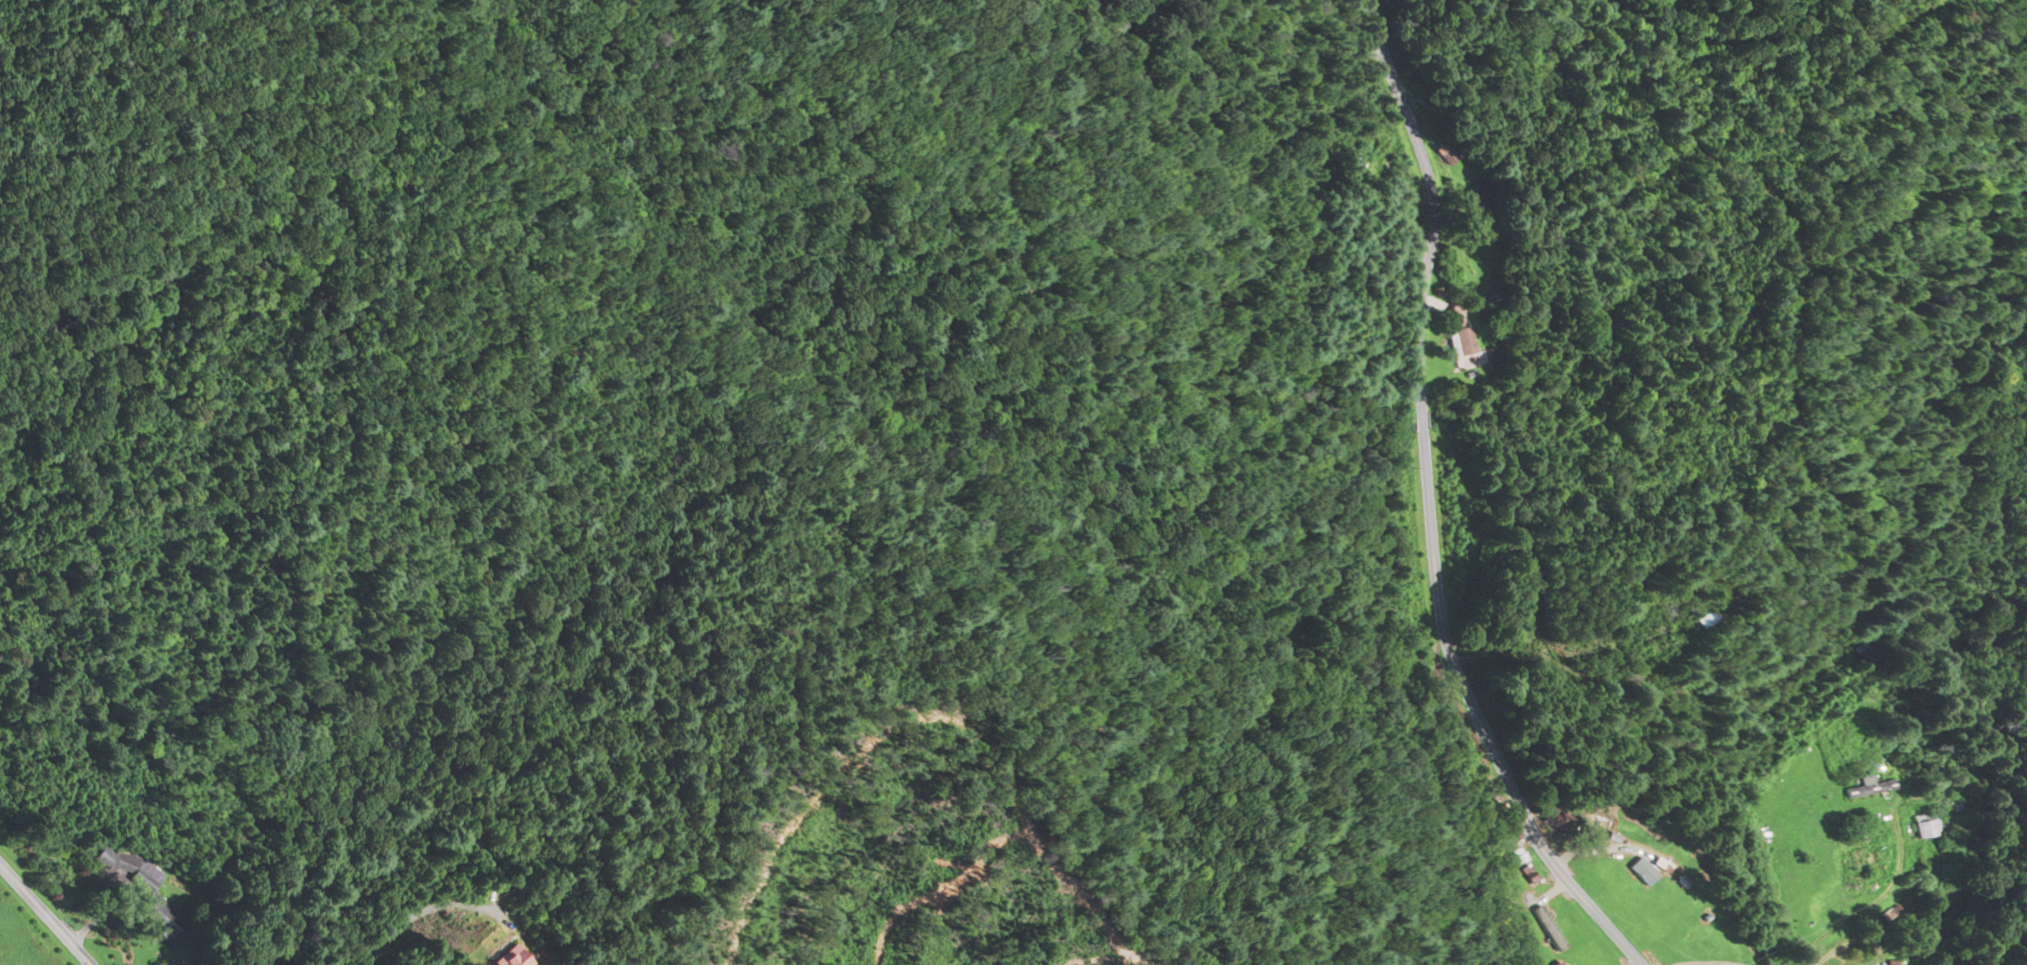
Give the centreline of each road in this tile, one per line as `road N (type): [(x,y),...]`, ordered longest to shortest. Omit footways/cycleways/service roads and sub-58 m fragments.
road 1 (residential): [(1638,964),(1536,838),(1455,689),(1397,520),(1403,145),(1390,0)]
road 2 (tertiary): [(92,964),(0,864)]

